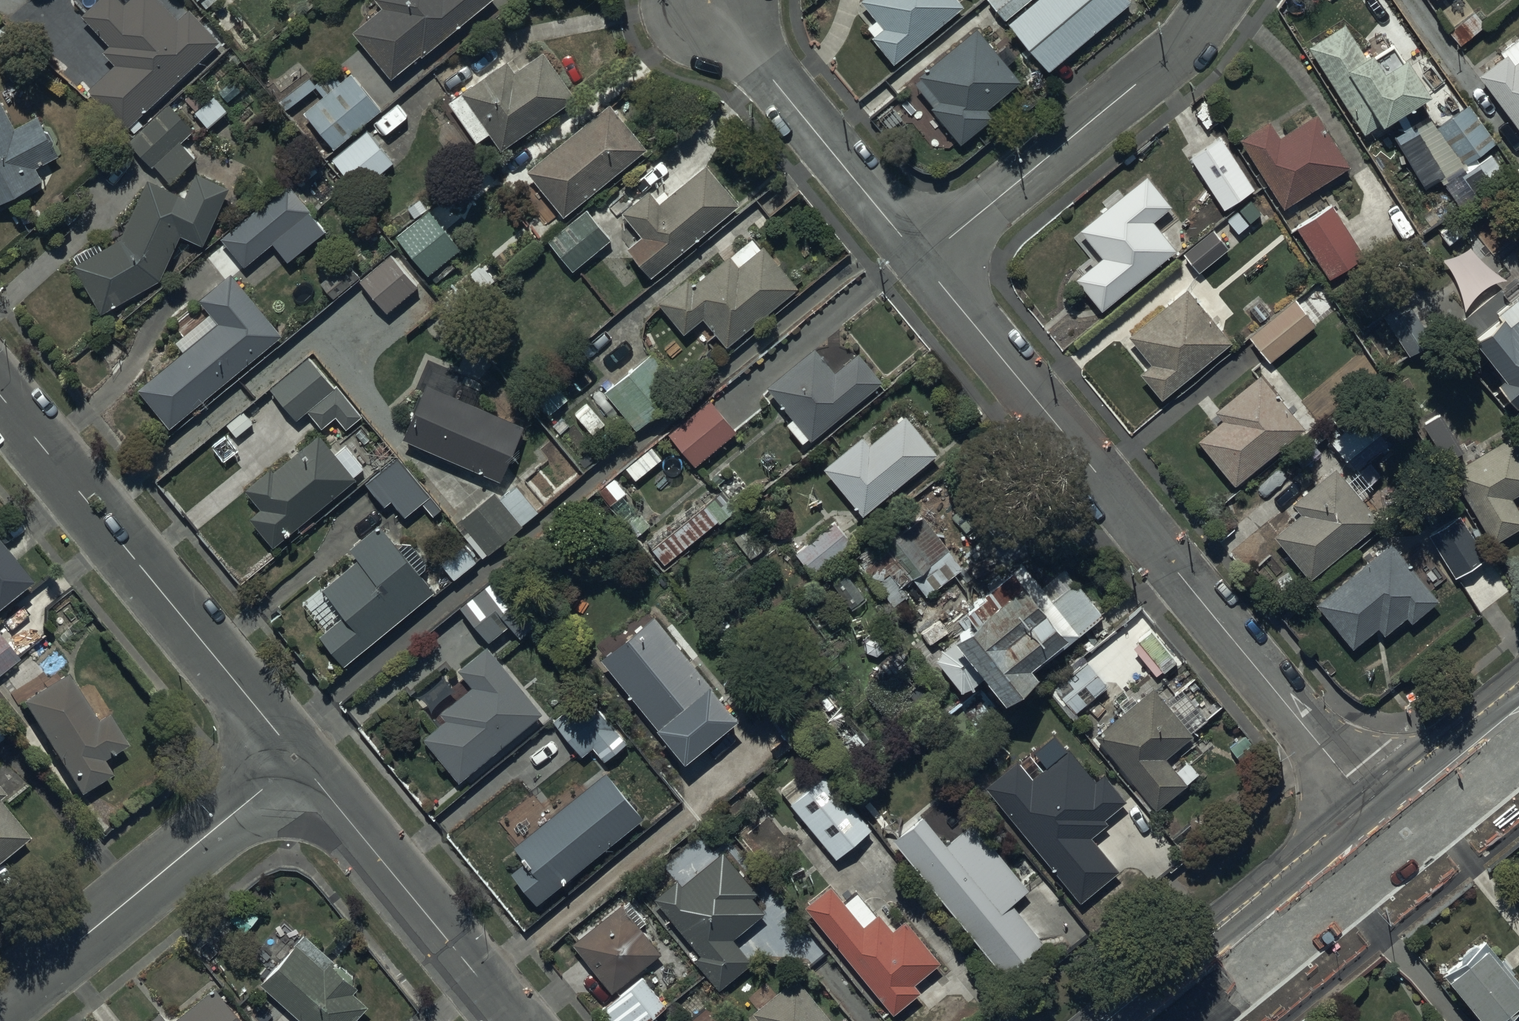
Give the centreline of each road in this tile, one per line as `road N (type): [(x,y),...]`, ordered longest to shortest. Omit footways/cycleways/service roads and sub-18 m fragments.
road 1 (residential): [(923,253),(1392,838)]
road 2 (residential): [(296,760),(0,394)]
road 3 (residential): [(923,253),(1180,51),(1219,0)]
road 4 (residential): [(296,760),(0,1000)]
road 5 (residential): [(515,1020),(296,760)]
road 6 (residential): [(711,0),(923,253)]
road 7 (primary): [(1168,1020),(1392,838)]
road 8 (primary): [(1392,838),(1518,734)]

